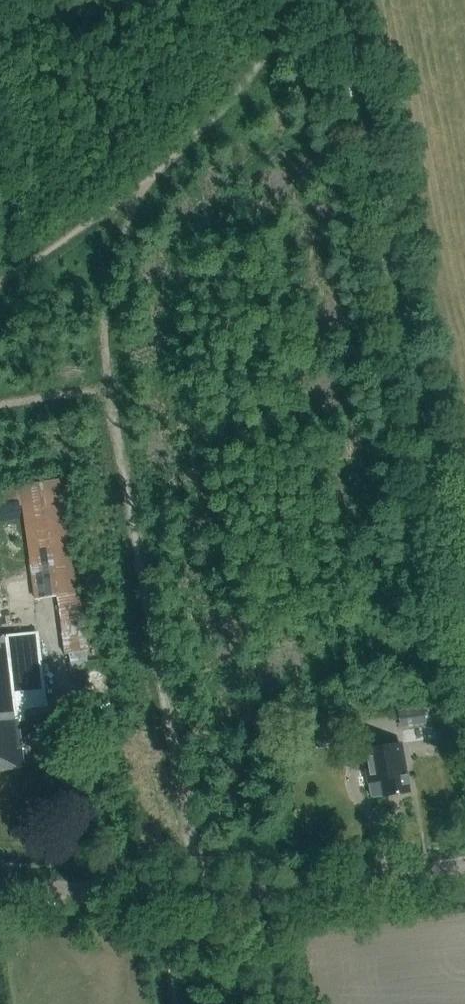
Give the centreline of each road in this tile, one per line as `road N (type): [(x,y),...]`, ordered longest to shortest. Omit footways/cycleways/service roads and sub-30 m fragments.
road 1 (unclassified): [(0,885),(252,894),(464,864)]

